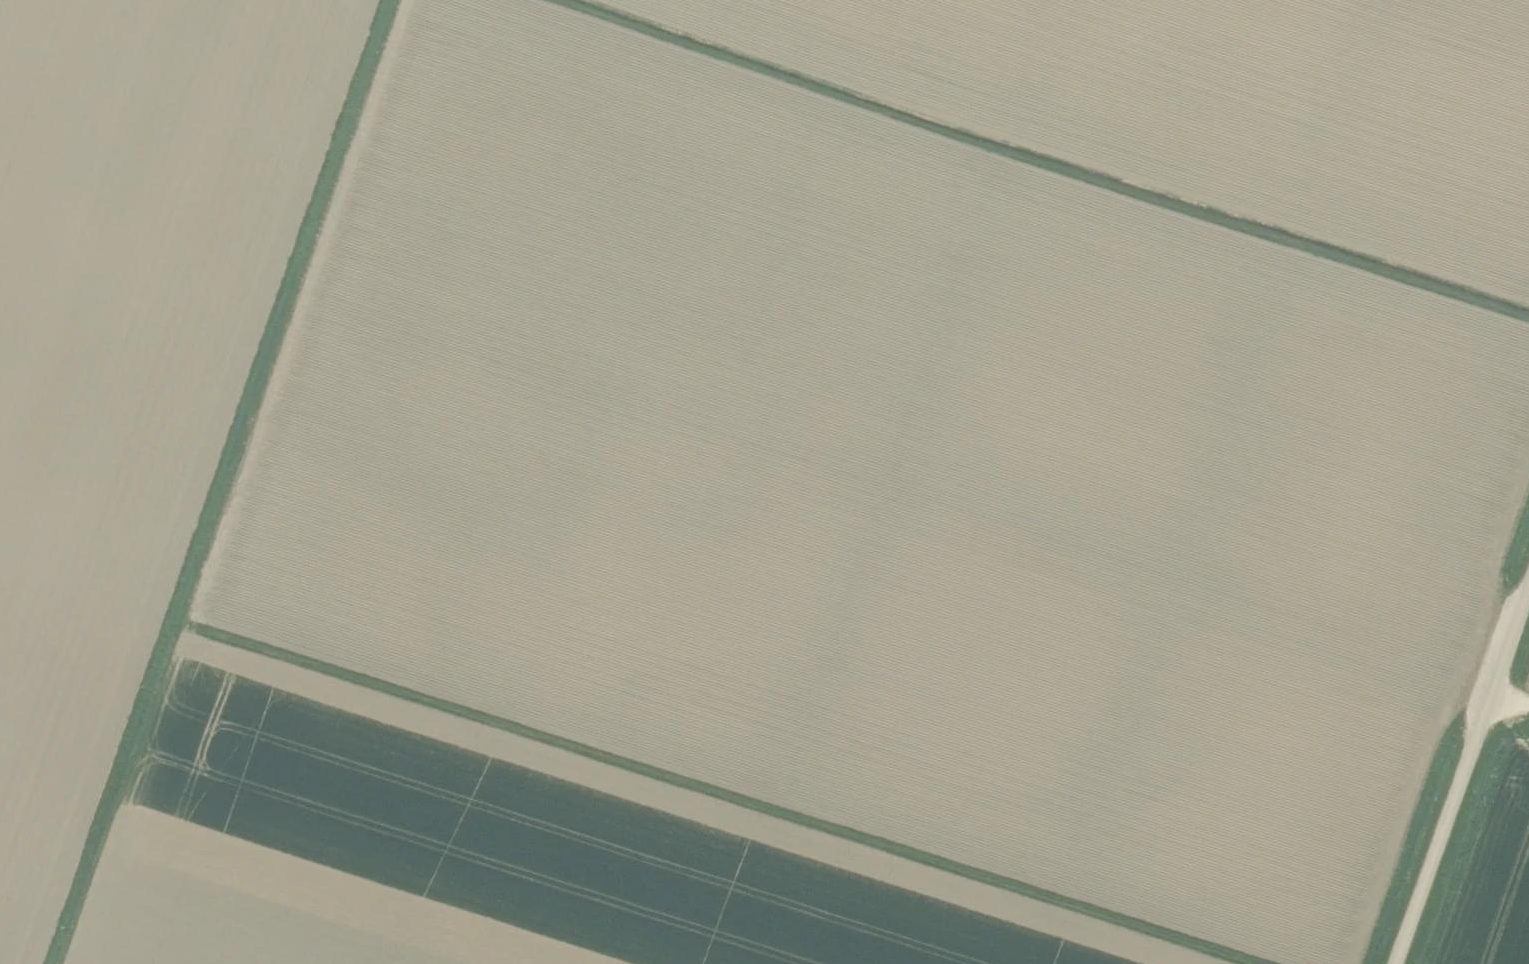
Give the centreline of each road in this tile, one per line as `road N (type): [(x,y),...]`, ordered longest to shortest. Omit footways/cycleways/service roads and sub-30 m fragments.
road 1 (unclassified): [(1395,963),(1528,586)]

